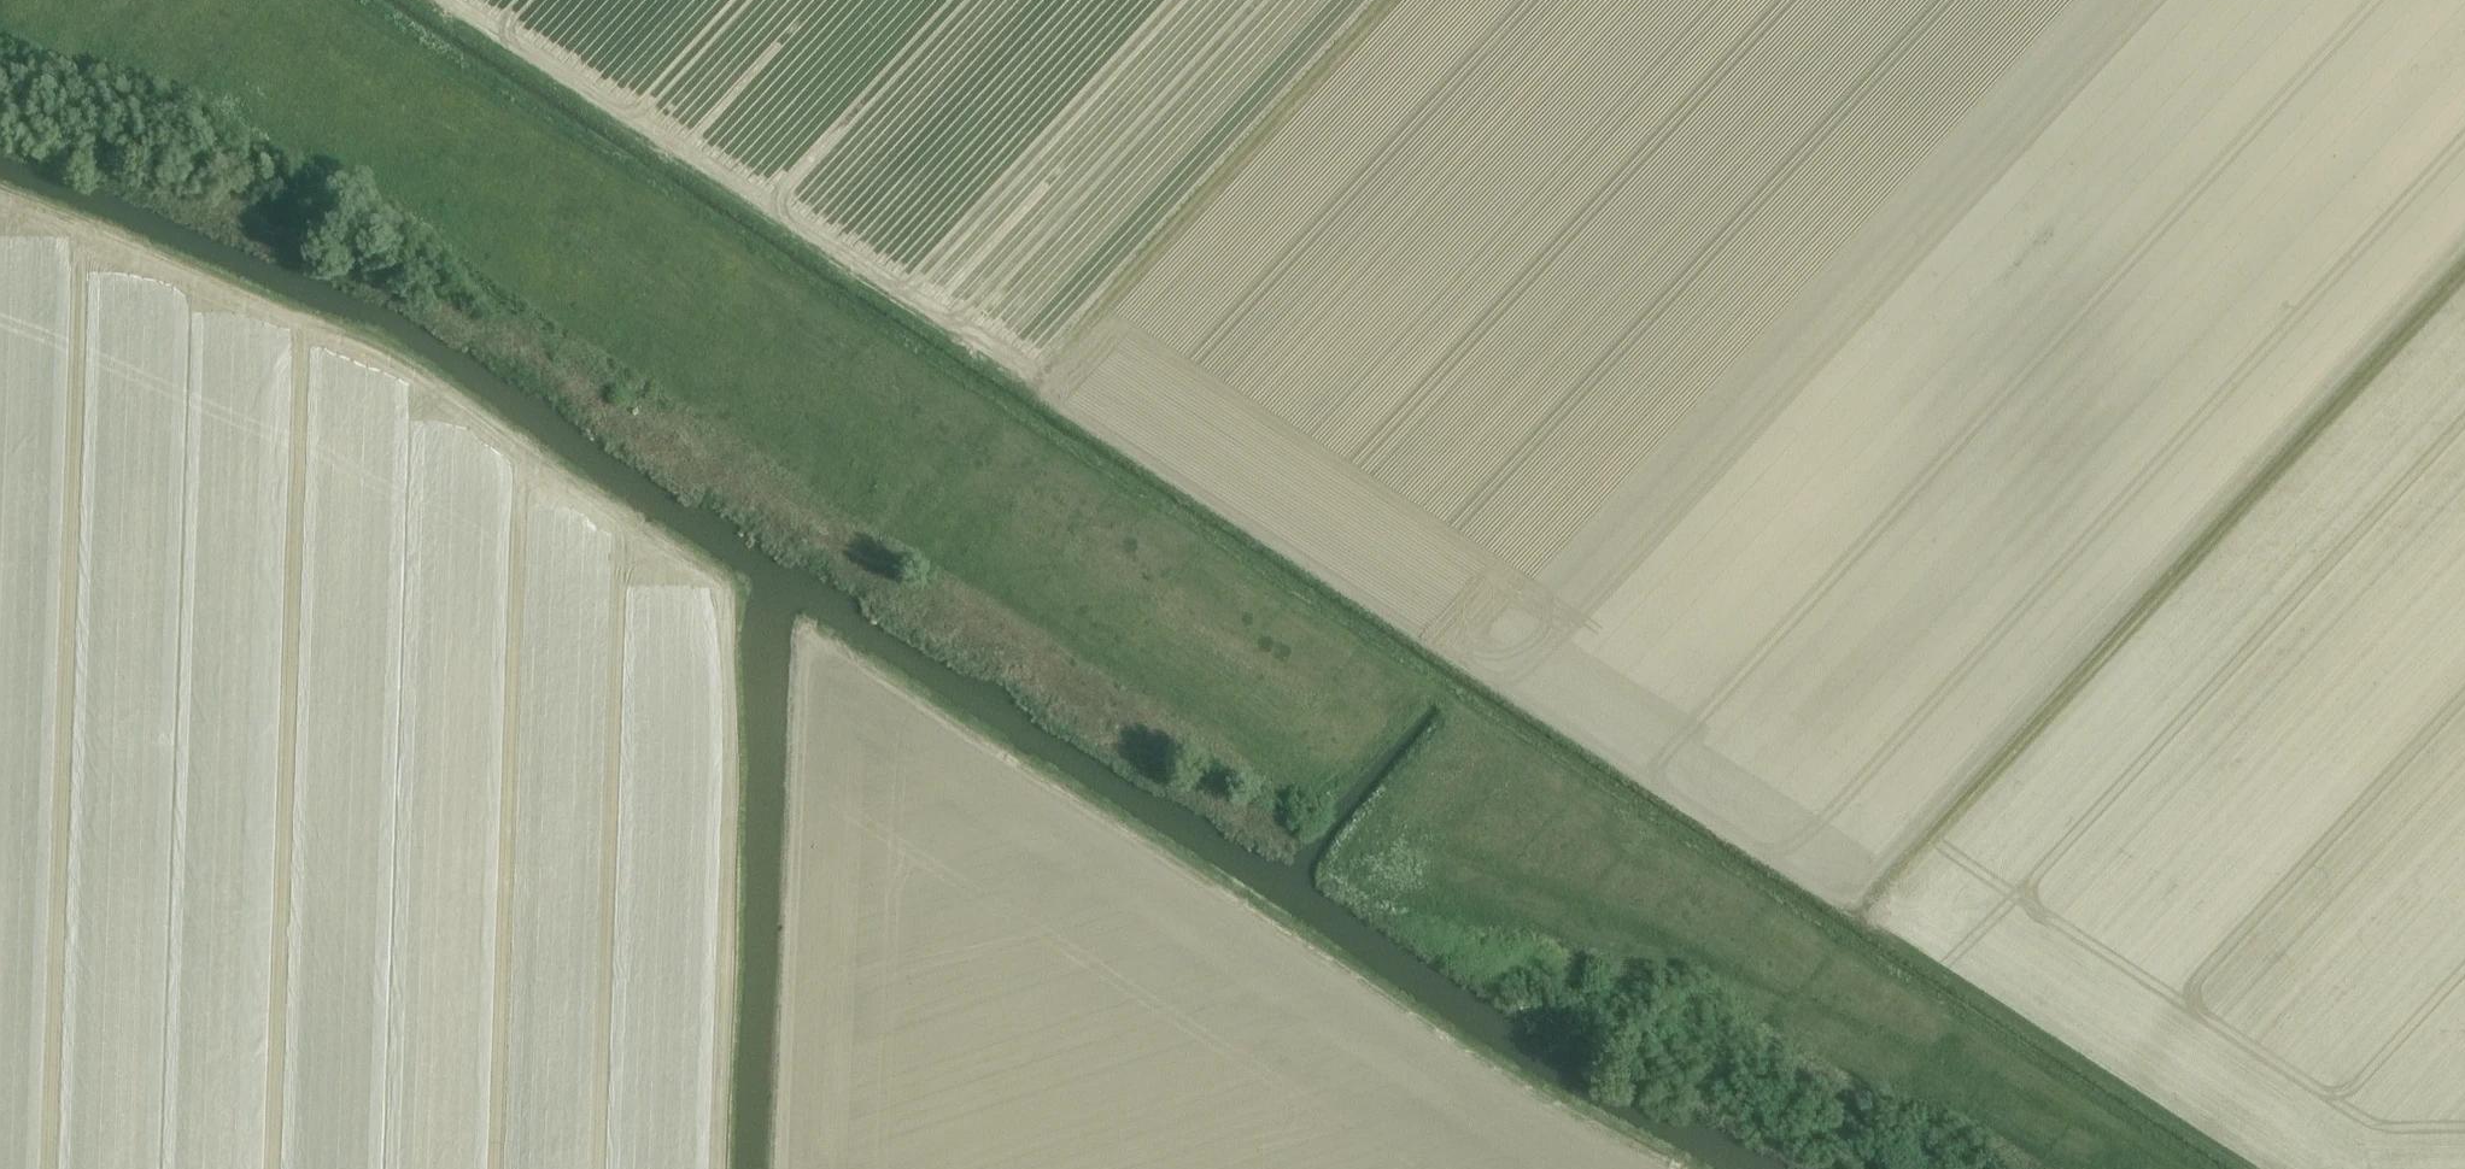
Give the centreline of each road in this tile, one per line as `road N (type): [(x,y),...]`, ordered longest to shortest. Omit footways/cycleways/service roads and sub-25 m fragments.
road 1 (track): [(1904,872),(2464,274)]
road 2 (track): [(1058,357),(1389,0)]

